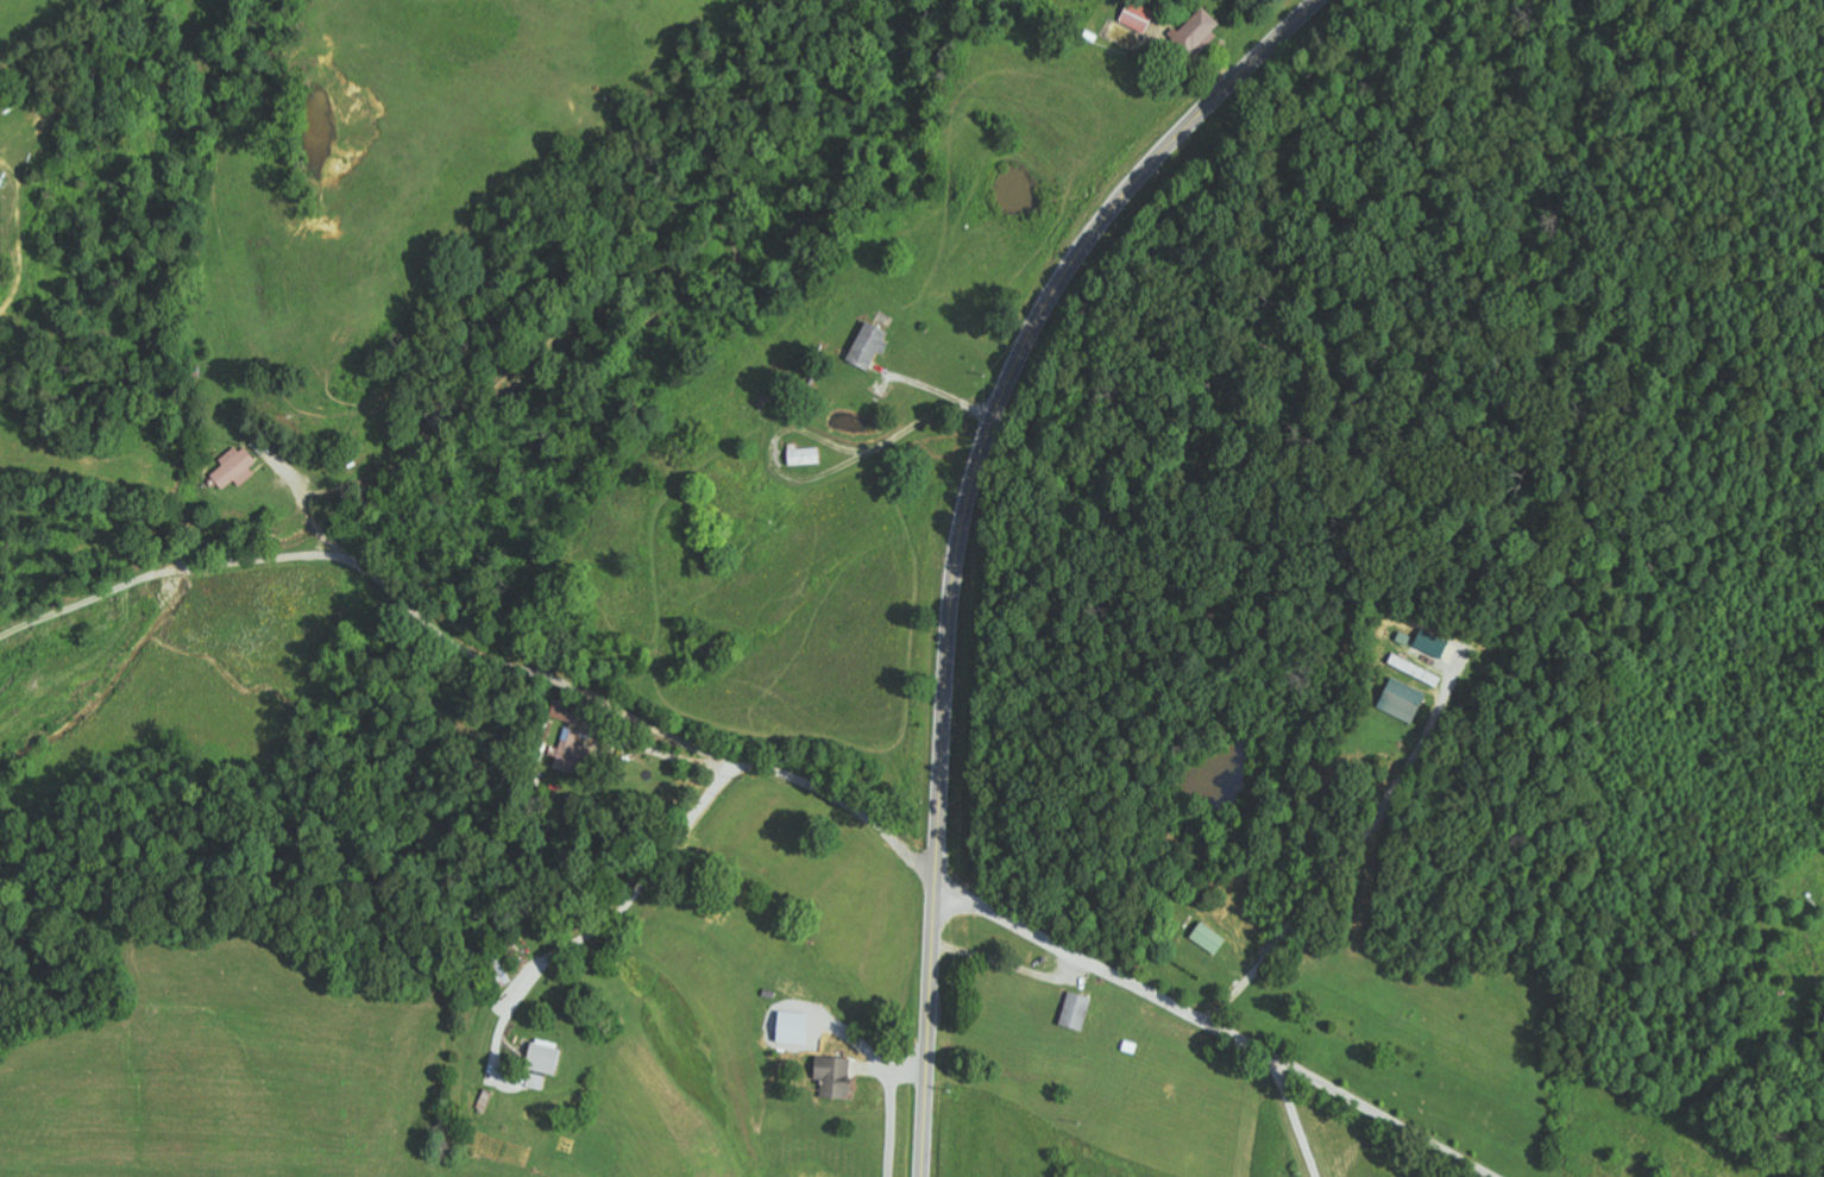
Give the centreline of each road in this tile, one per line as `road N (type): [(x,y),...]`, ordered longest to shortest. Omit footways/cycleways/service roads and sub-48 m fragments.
road 1 (secondary): [(922,1176),(949,624),(963,527),(989,434),(1050,302),(1103,222),(1166,149),(1320,0)]
road 2 (residential): [(936,881),(1486,1176)]
road 3 (residential): [(187,574),(138,152),(249,0)]

